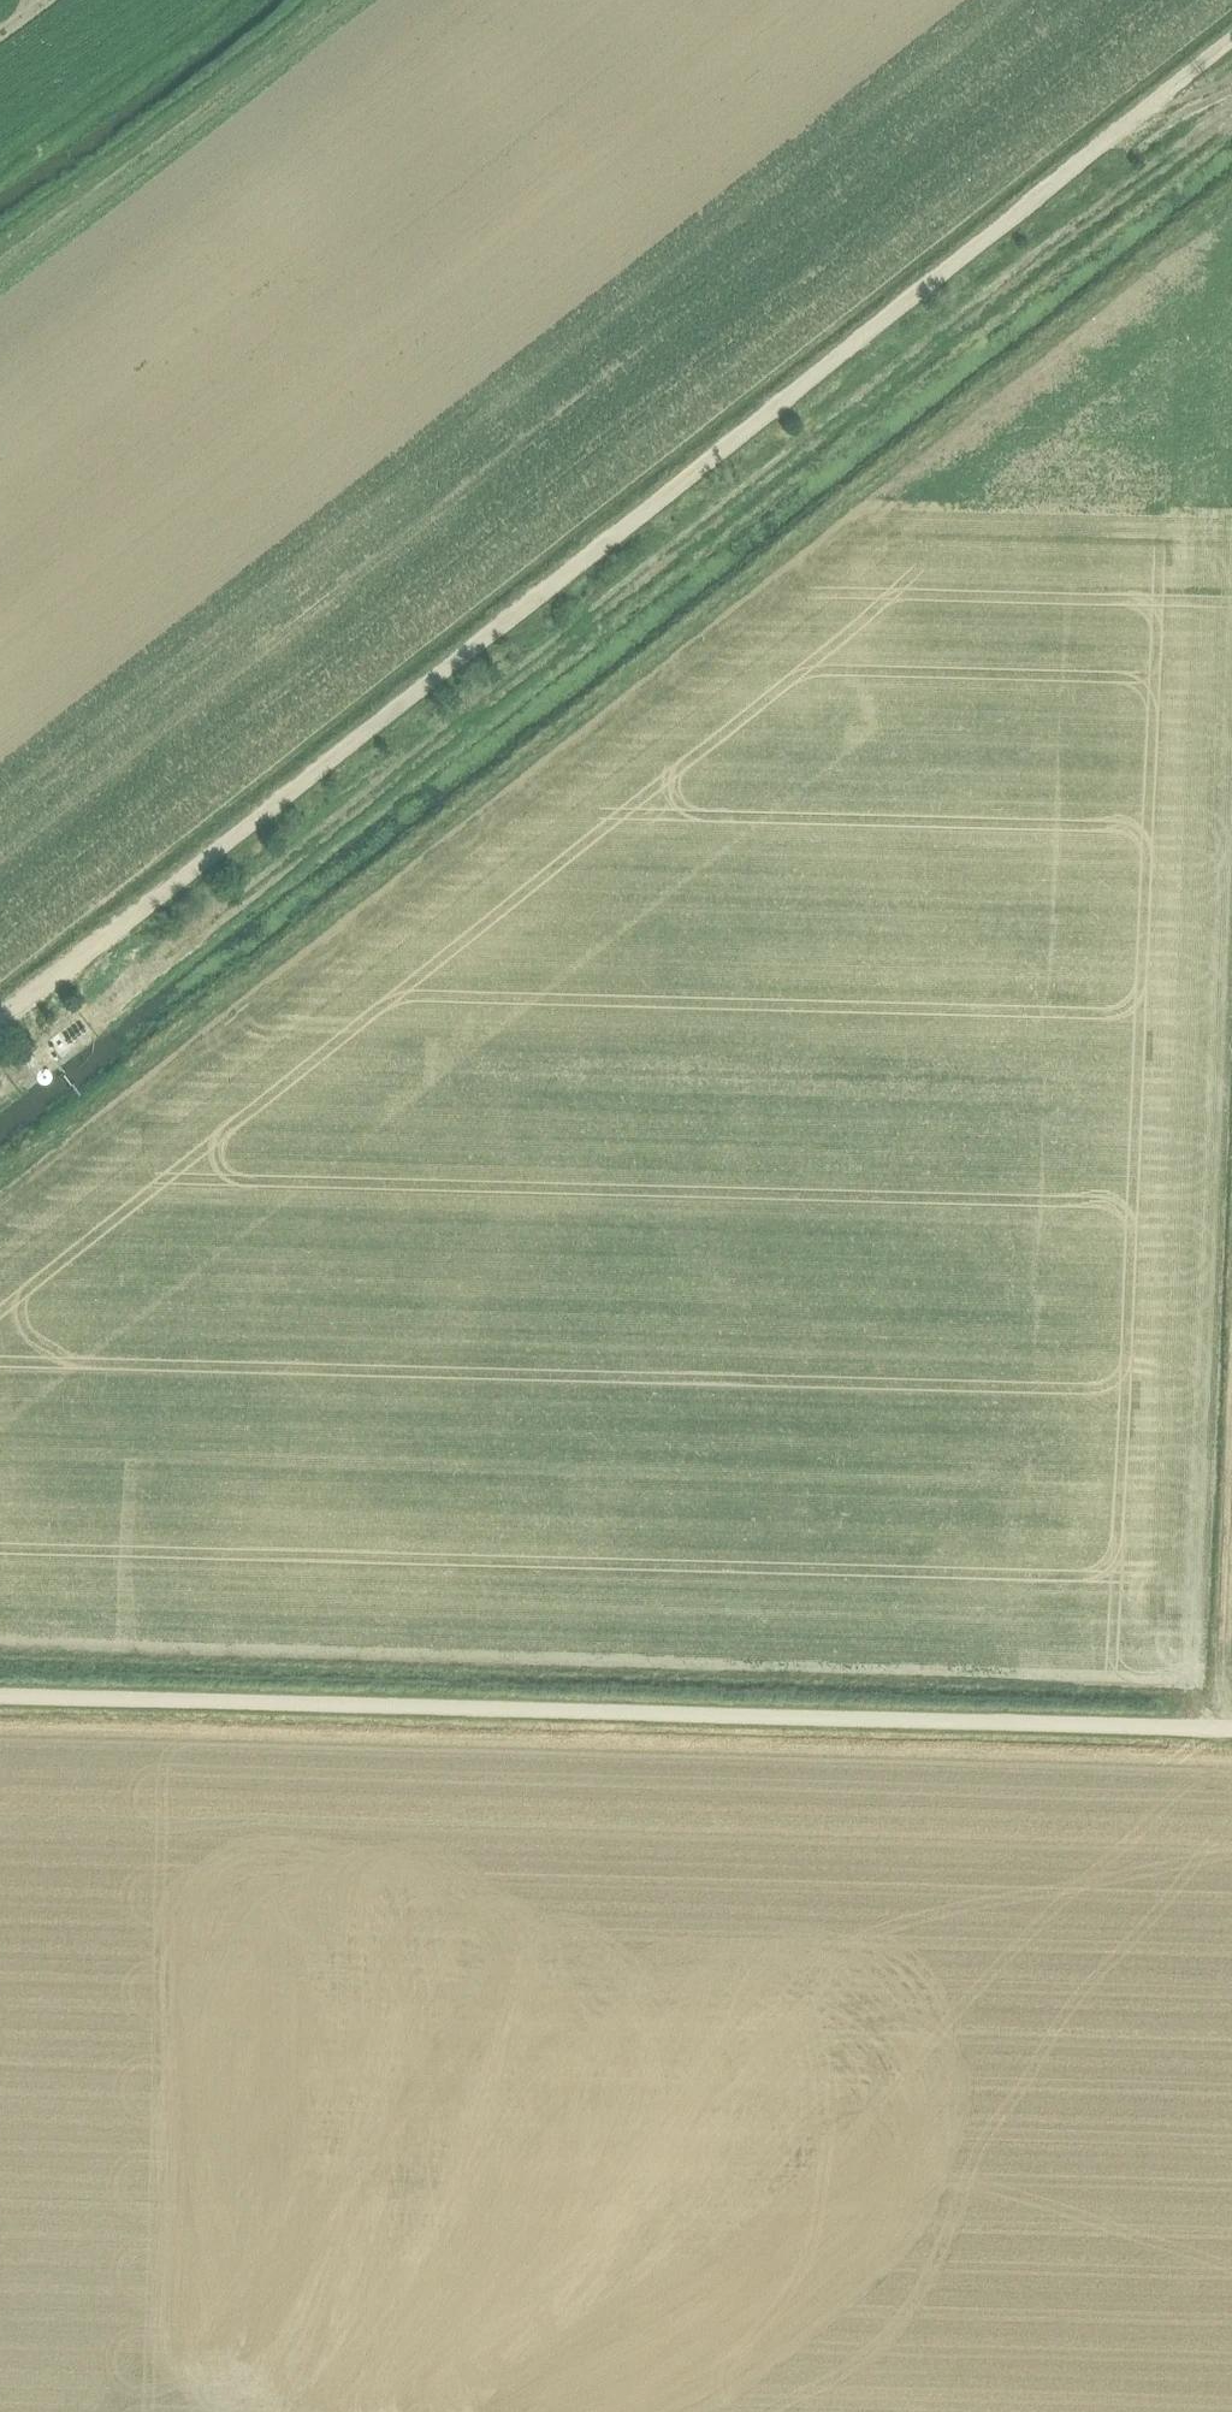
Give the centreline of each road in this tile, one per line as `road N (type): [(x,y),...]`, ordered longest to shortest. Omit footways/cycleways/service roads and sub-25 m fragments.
road 1 (track): [(1231,43),(0,1019)]
road 2 (track): [(0,1698),(1216,1723)]
road 3 (track): [(1216,1723),(1231,1236)]

